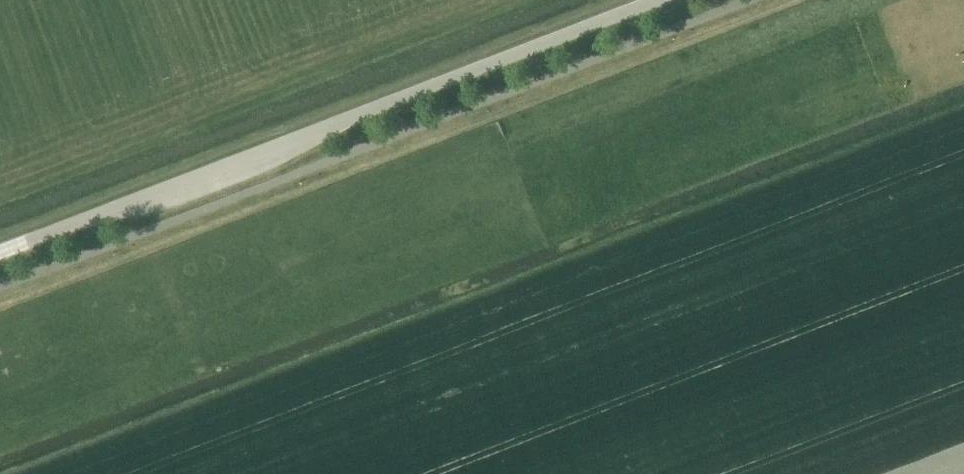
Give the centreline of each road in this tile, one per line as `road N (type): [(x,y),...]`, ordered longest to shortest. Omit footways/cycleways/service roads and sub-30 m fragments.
road 1 (residential): [(0,253),(655,0)]

